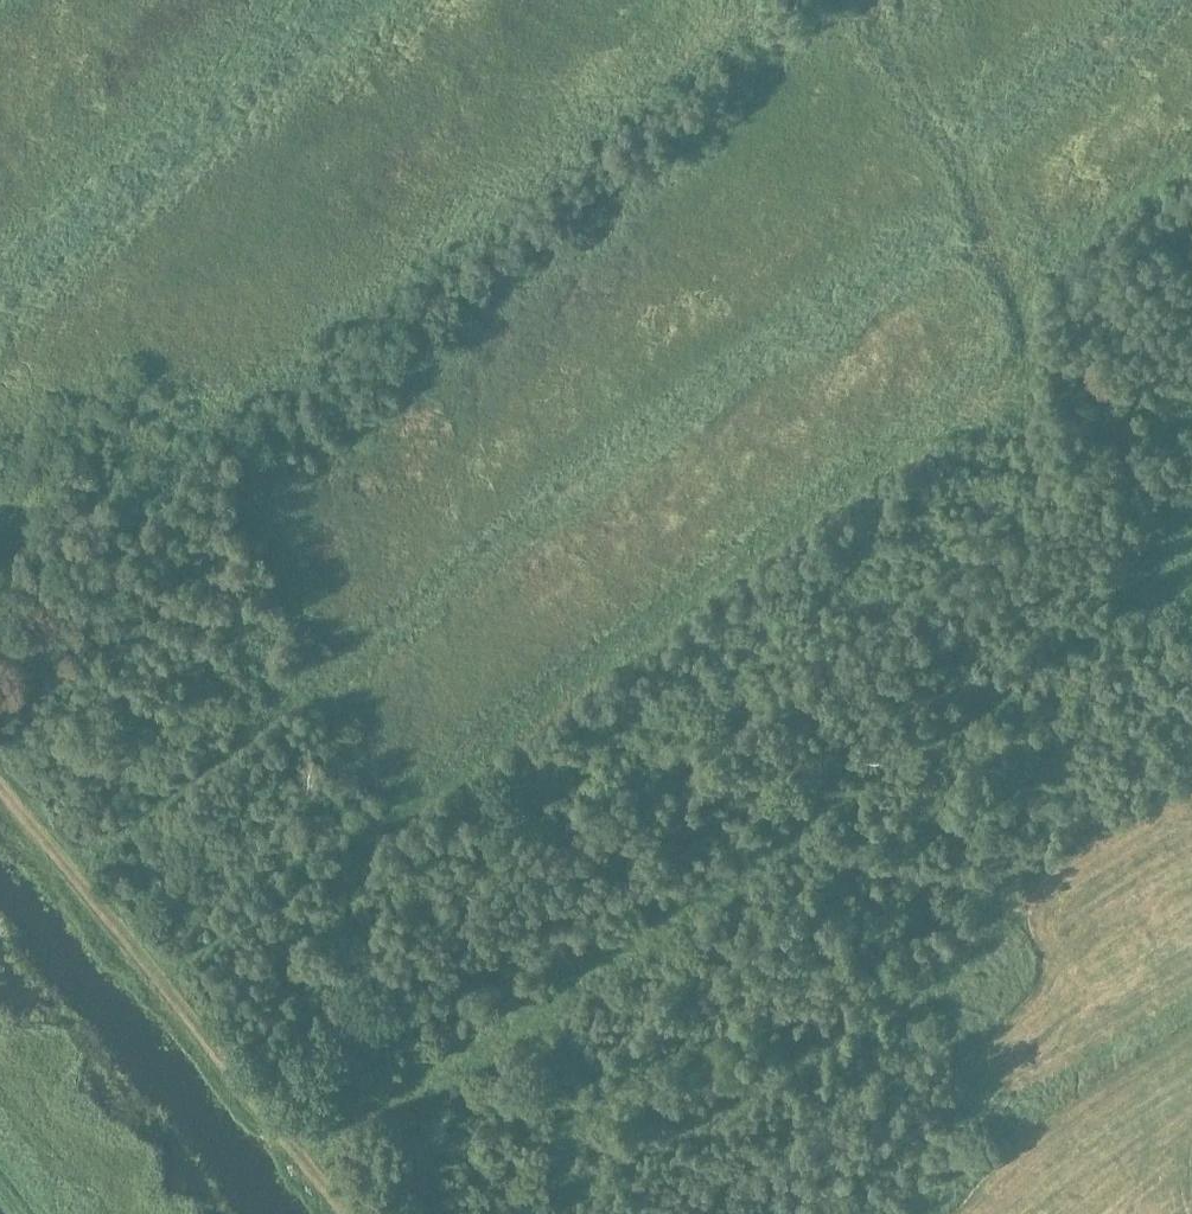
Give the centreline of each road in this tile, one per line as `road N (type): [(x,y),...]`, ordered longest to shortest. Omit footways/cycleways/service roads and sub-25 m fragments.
road 1 (track): [(341,1213),(0,790)]

